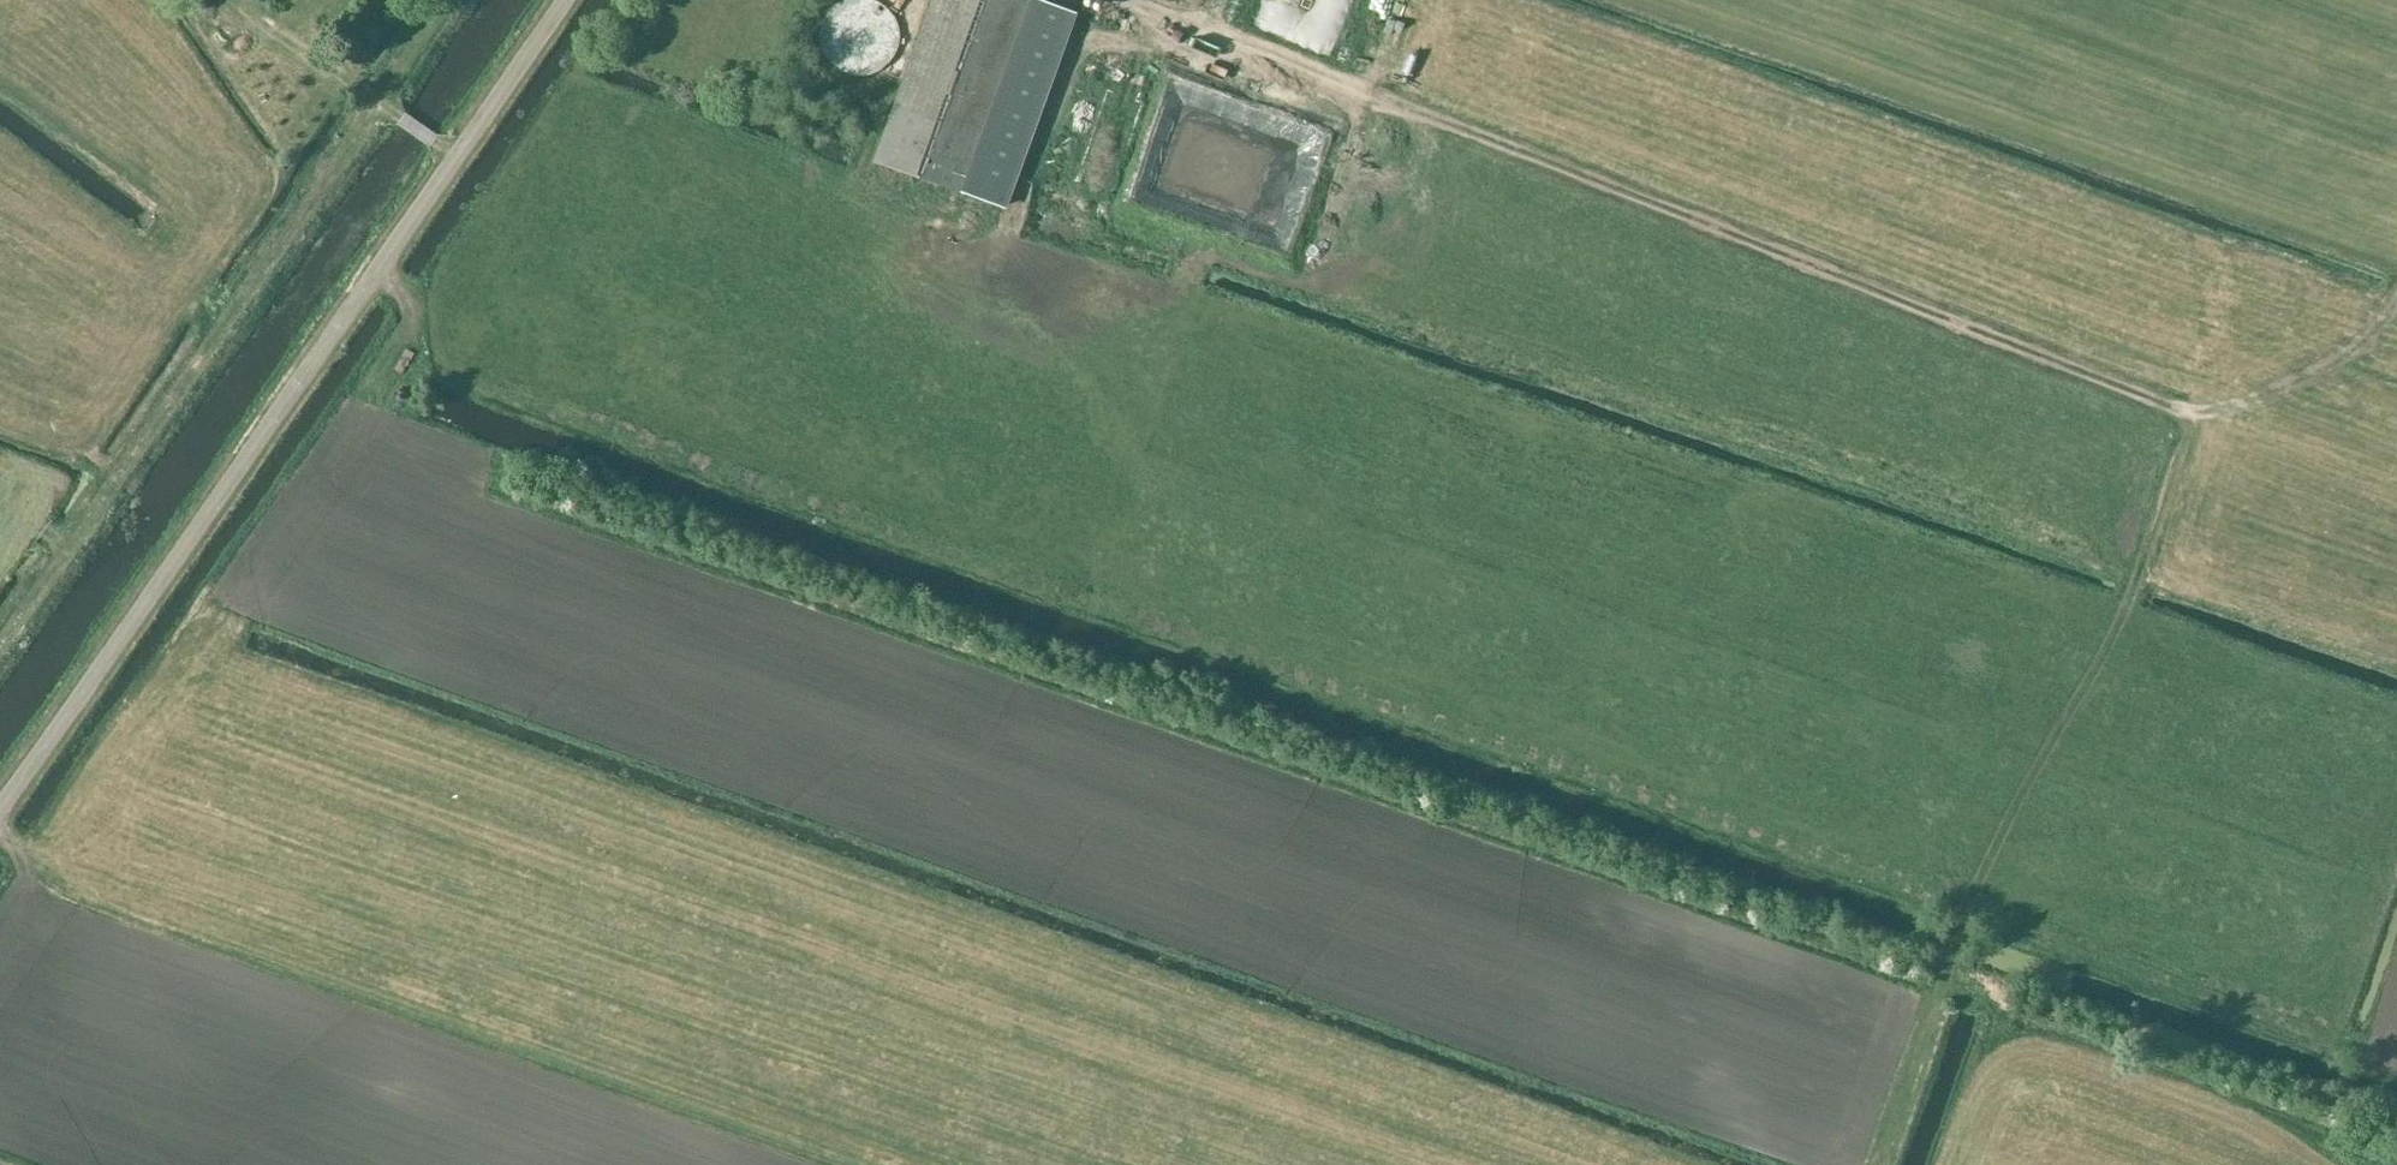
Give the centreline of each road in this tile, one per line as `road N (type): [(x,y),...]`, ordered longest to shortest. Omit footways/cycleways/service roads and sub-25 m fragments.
road 1 (unclassified): [(0,805),(568,0)]

